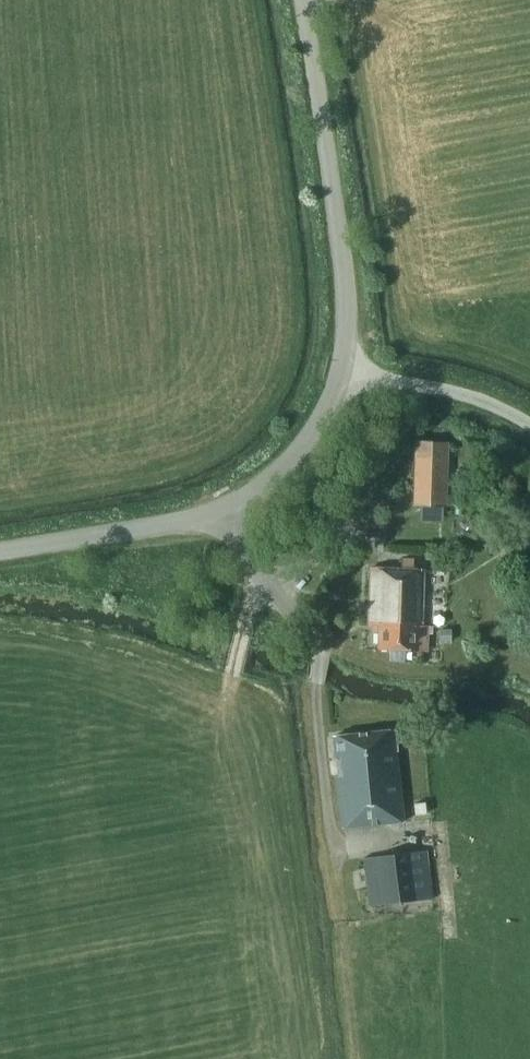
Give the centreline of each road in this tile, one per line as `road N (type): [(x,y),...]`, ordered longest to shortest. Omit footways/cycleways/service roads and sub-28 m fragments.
road 1 (unclassified): [(0,551),(222,508),(294,456),(340,372)]
road 2 (track): [(231,672),(270,739),(312,1058)]
road 3 (unclassified): [(340,372),(347,291),(304,0)]
road 4 (unclassified): [(340,372),(455,392),(529,425)]

